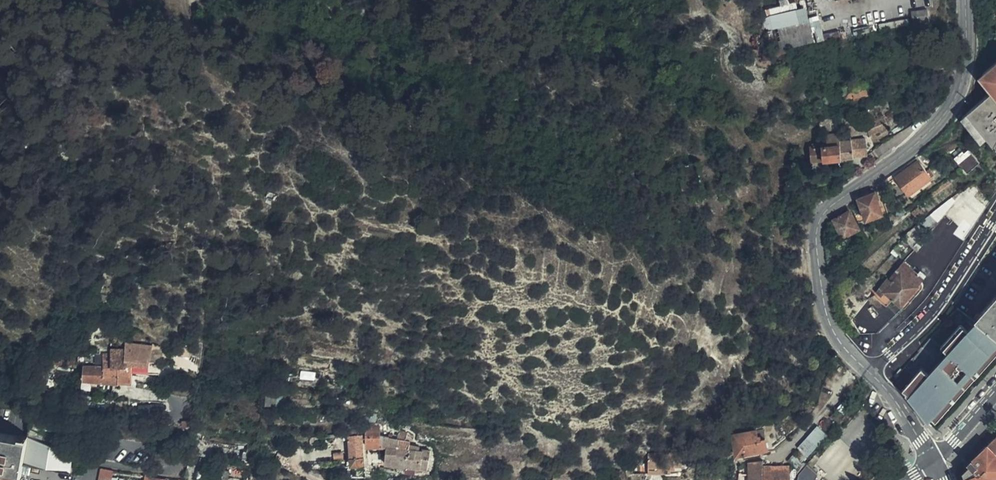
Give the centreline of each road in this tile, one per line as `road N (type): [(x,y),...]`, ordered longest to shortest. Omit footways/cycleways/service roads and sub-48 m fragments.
road 1 (unclassified): [(869,372),(845,349),(827,313),(817,226),(829,207),(916,144),(959,95),(963,0)]
road 2 (residential): [(869,372),(938,306),(995,218)]

